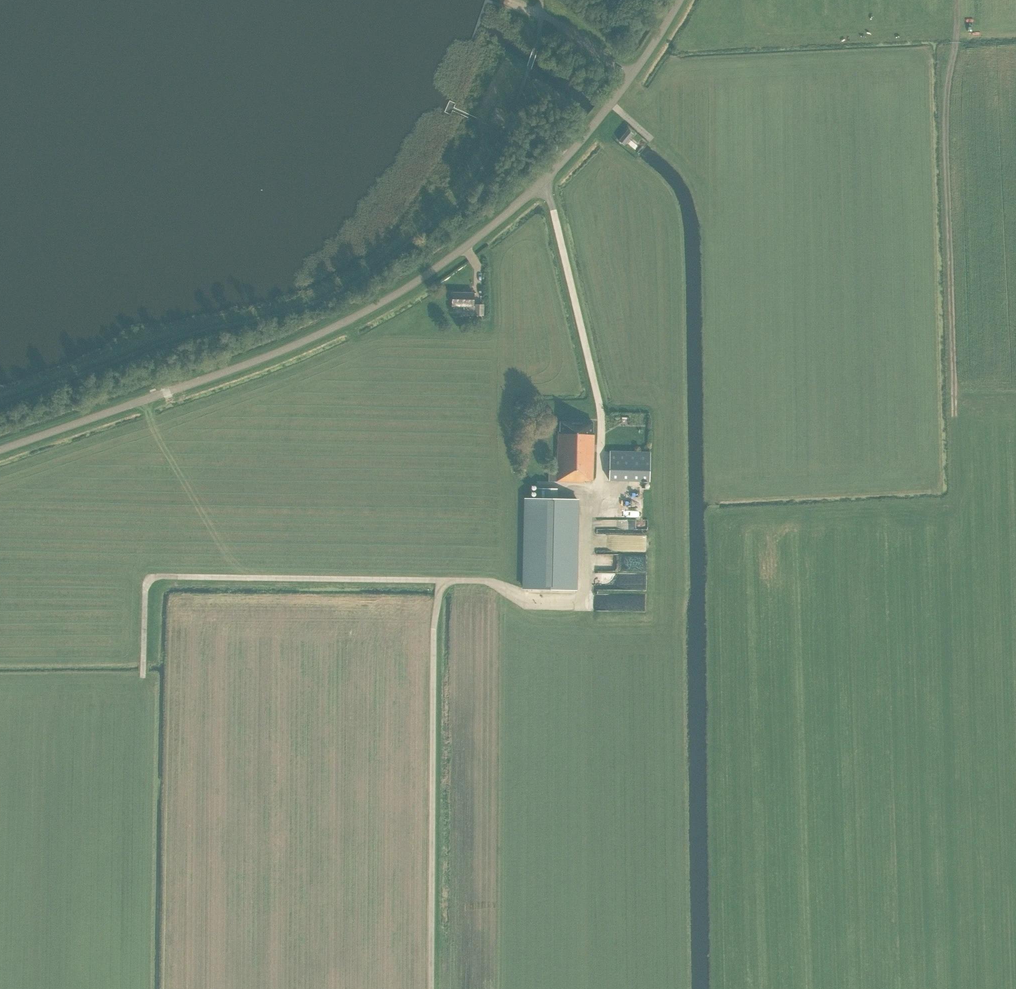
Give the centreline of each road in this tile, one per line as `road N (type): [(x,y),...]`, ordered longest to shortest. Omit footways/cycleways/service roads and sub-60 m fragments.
road 1 (unclassified): [(0,450),(262,358),(424,276),(567,156),(680,0)]
road 2 (track): [(585,603),(526,603),(492,580),(150,578),(143,677)]
road 3 (track): [(956,0),(946,98),(953,416)]
road 4 (track): [(440,581),(433,988)]

